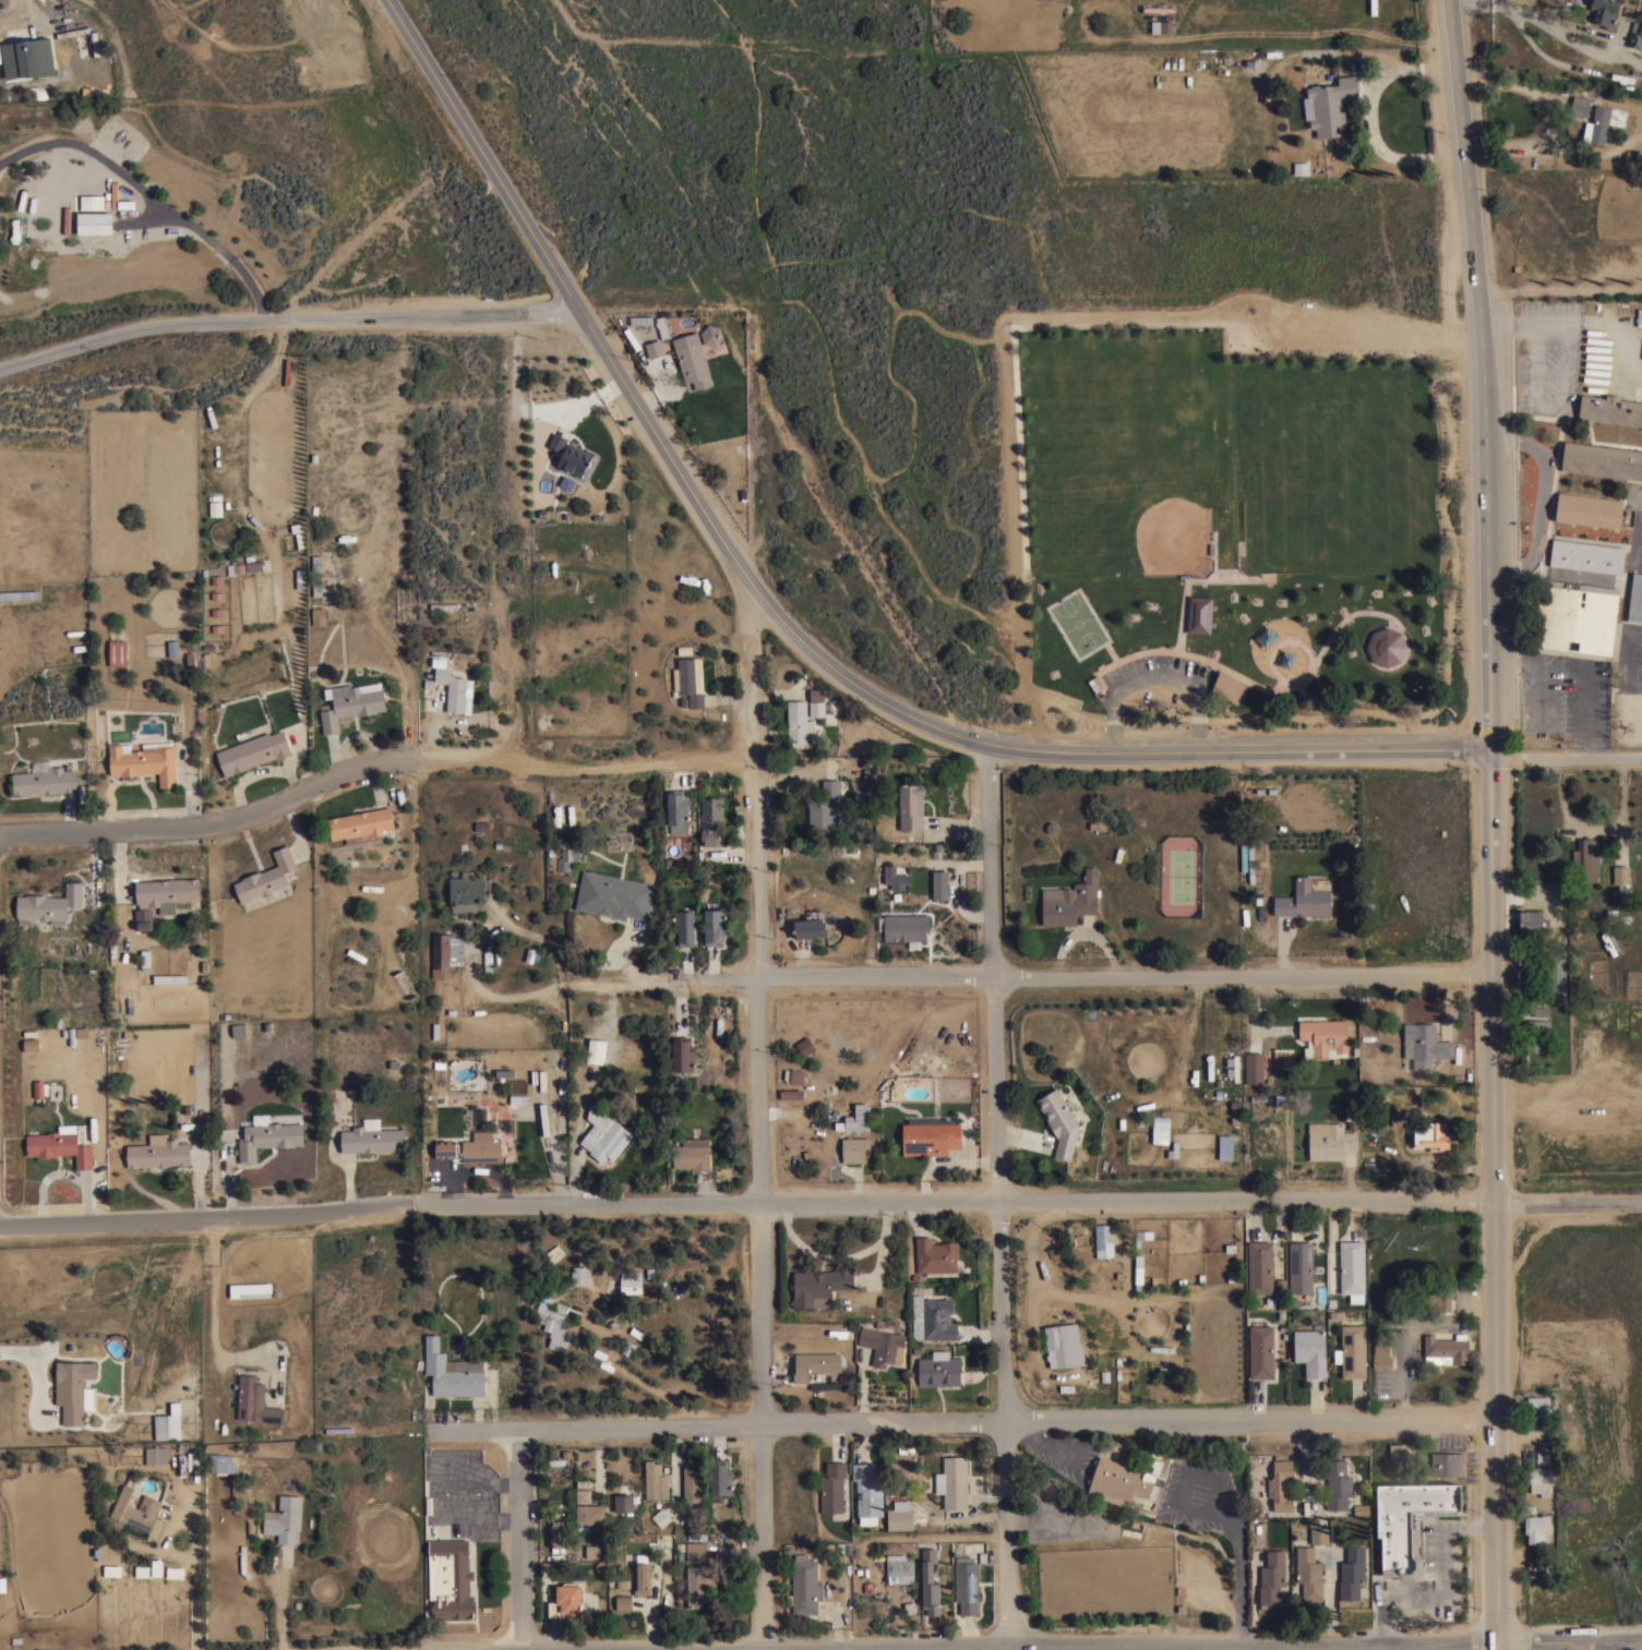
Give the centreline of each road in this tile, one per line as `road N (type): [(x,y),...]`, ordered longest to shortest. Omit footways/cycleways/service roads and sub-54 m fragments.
road 1 (residential): [(0,1227),(407,1204),(1491,1204)]
road 2 (residential): [(748,588),(766,1649)]
road 3 (residential): [(1494,1423),(1006,1421),(436,1432)]
road 4 (secondary): [(390,0),(748,588),(886,707),(930,733),(986,747)]
road 5 (residential): [(986,747),(1008,1649)]
road 6 (secondary): [(1497,1649),(1493,749)]
road 7 (residential): [(669,981),(1489,968)]
road 8 (secondary): [(1493,749),(1487,382),(1451,0)]
road 9 (residential): [(0,369),(152,324),(582,312)]
road 10 (residential): [(1497,1642),(960,1649)]
road 11 (secondary): [(986,747),(1493,749)]
road 12 (residential): [(416,760),(752,767)]
road 13 (residential): [(560,983),(551,949),(512,925),(501,922),(476,942),(469,966),(484,995),(529,997),(560,983)]
road 14 (residential): [(203,828),(416,760)]
road 15 (residential): [(519,1431),(523,1649)]
road 16 (residential): [(0,839),(203,828)]
road 17 (residential): [(1491,1204),(1641,1204)]
road 18 (residential): [(1493,749),(1641,751)]
road 19 (residential): [(1641,1640),(1497,1642)]

